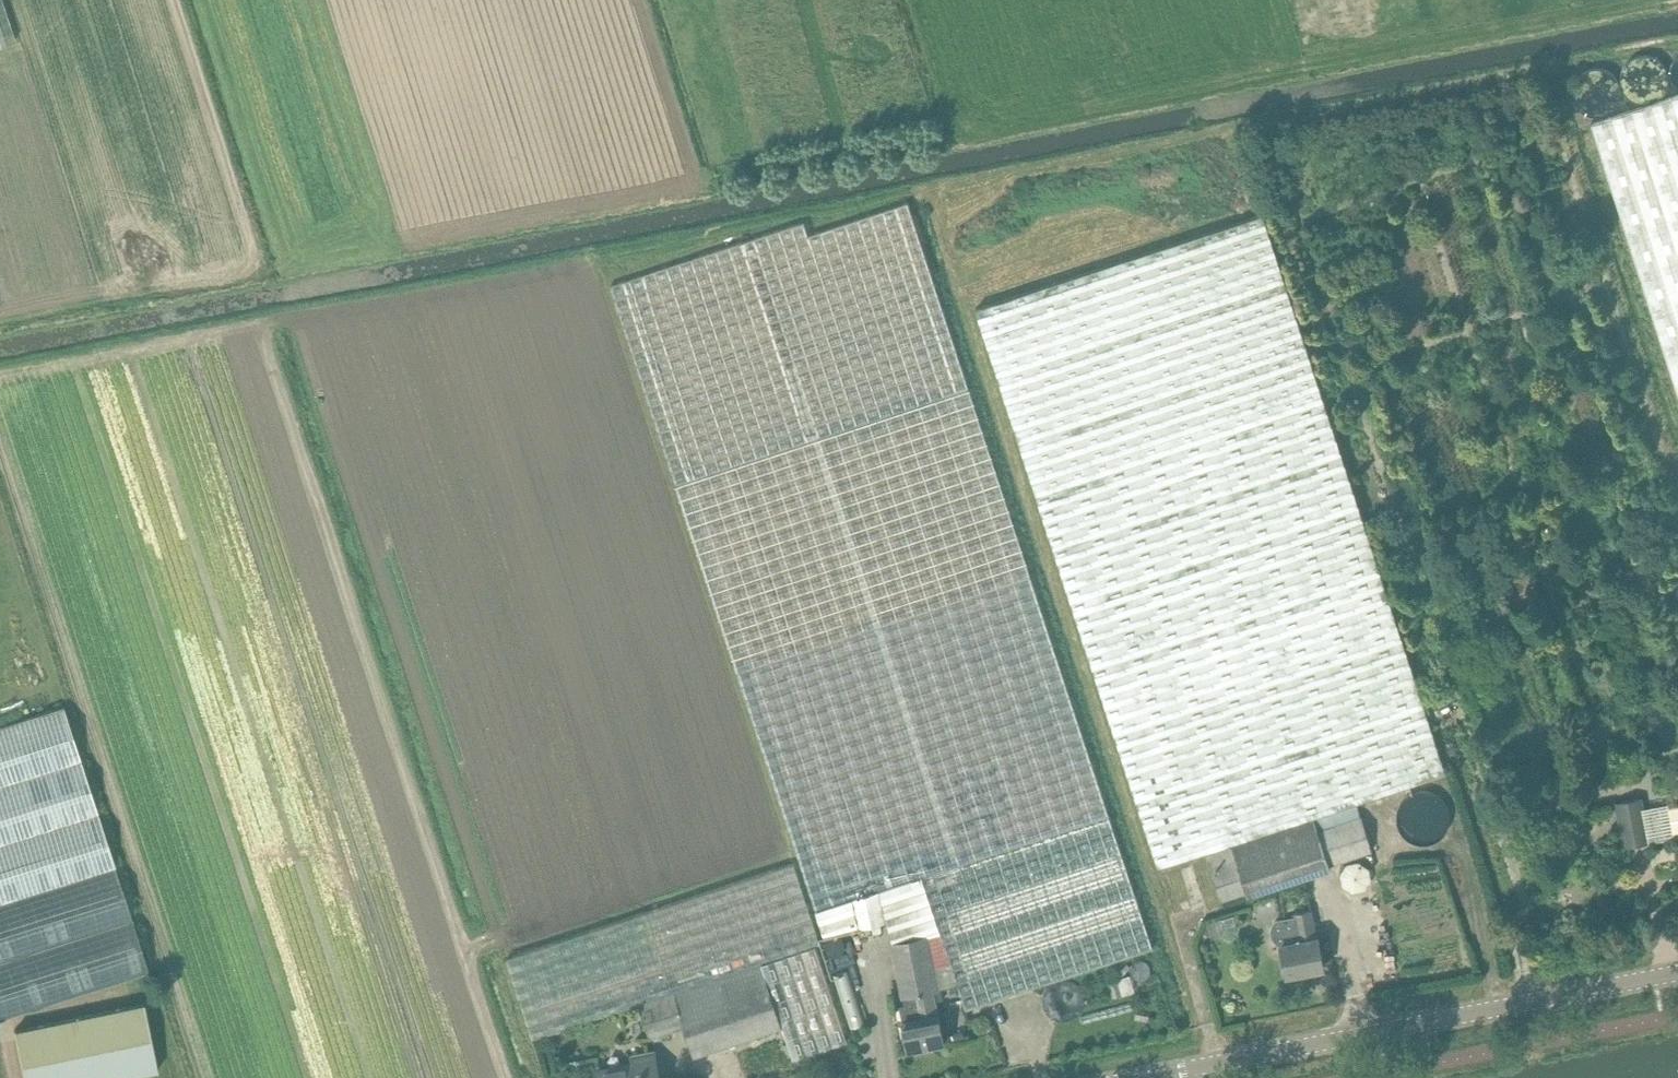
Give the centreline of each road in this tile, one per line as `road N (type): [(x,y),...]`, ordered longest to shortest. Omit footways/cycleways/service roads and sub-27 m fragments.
road 1 (tertiary): [(1136,1077),(1677,972)]

